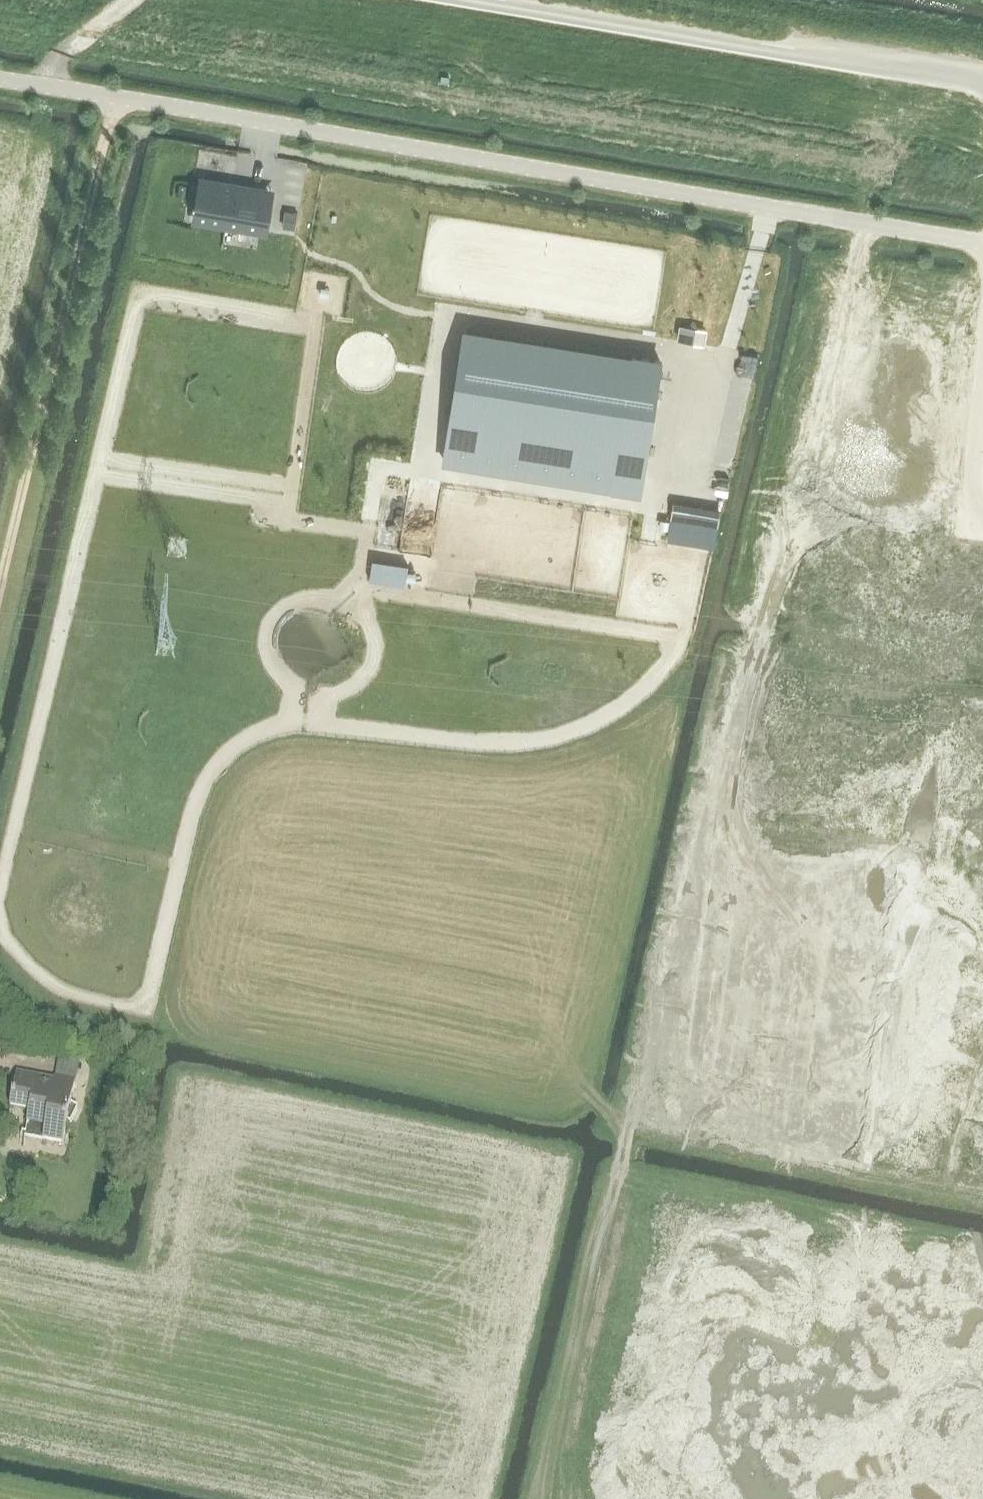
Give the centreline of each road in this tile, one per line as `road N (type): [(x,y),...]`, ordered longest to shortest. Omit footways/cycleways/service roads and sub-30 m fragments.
road 1 (unclassified): [(971,241),(0,78)]
road 2 (track): [(115,97),(0,583)]
road 3 (track): [(982,79),(511,0)]
road 4 (unclassified): [(982,528),(971,527),(982,391)]
road 5 (track): [(43,85),(138,0)]

